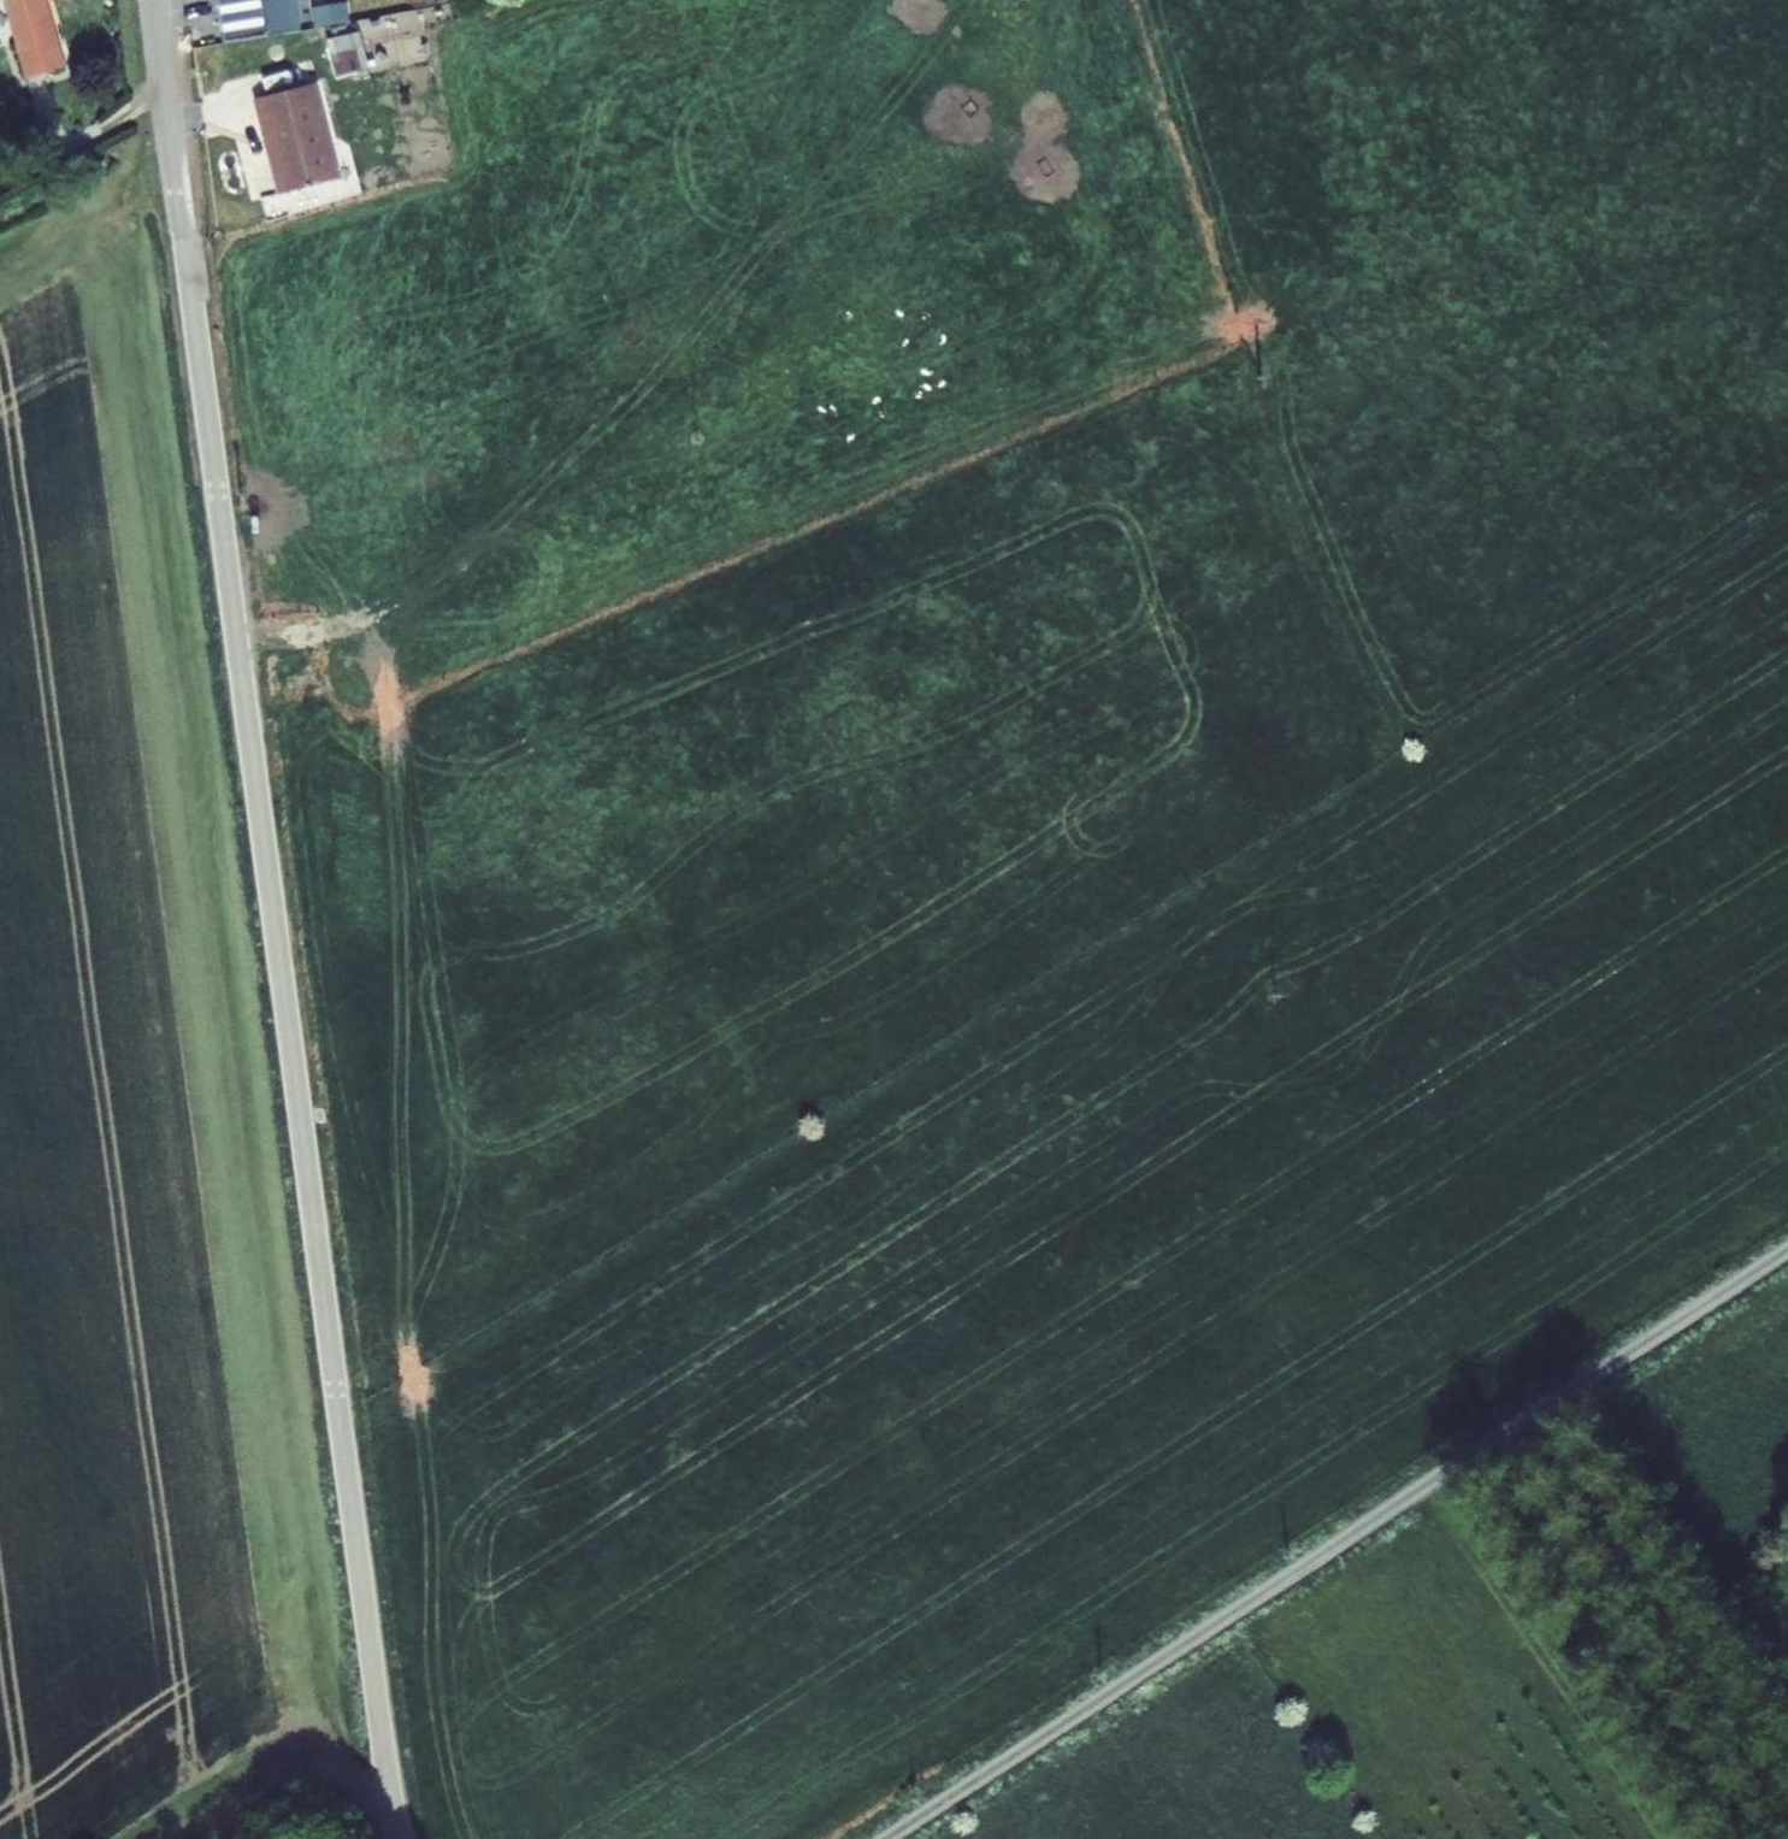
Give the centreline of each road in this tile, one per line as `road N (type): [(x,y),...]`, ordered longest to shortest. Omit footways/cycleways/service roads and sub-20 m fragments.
road 1 (unclassified): [(403,1838),(154,0)]
road 2 (track): [(887,1838),(1787,1247)]

